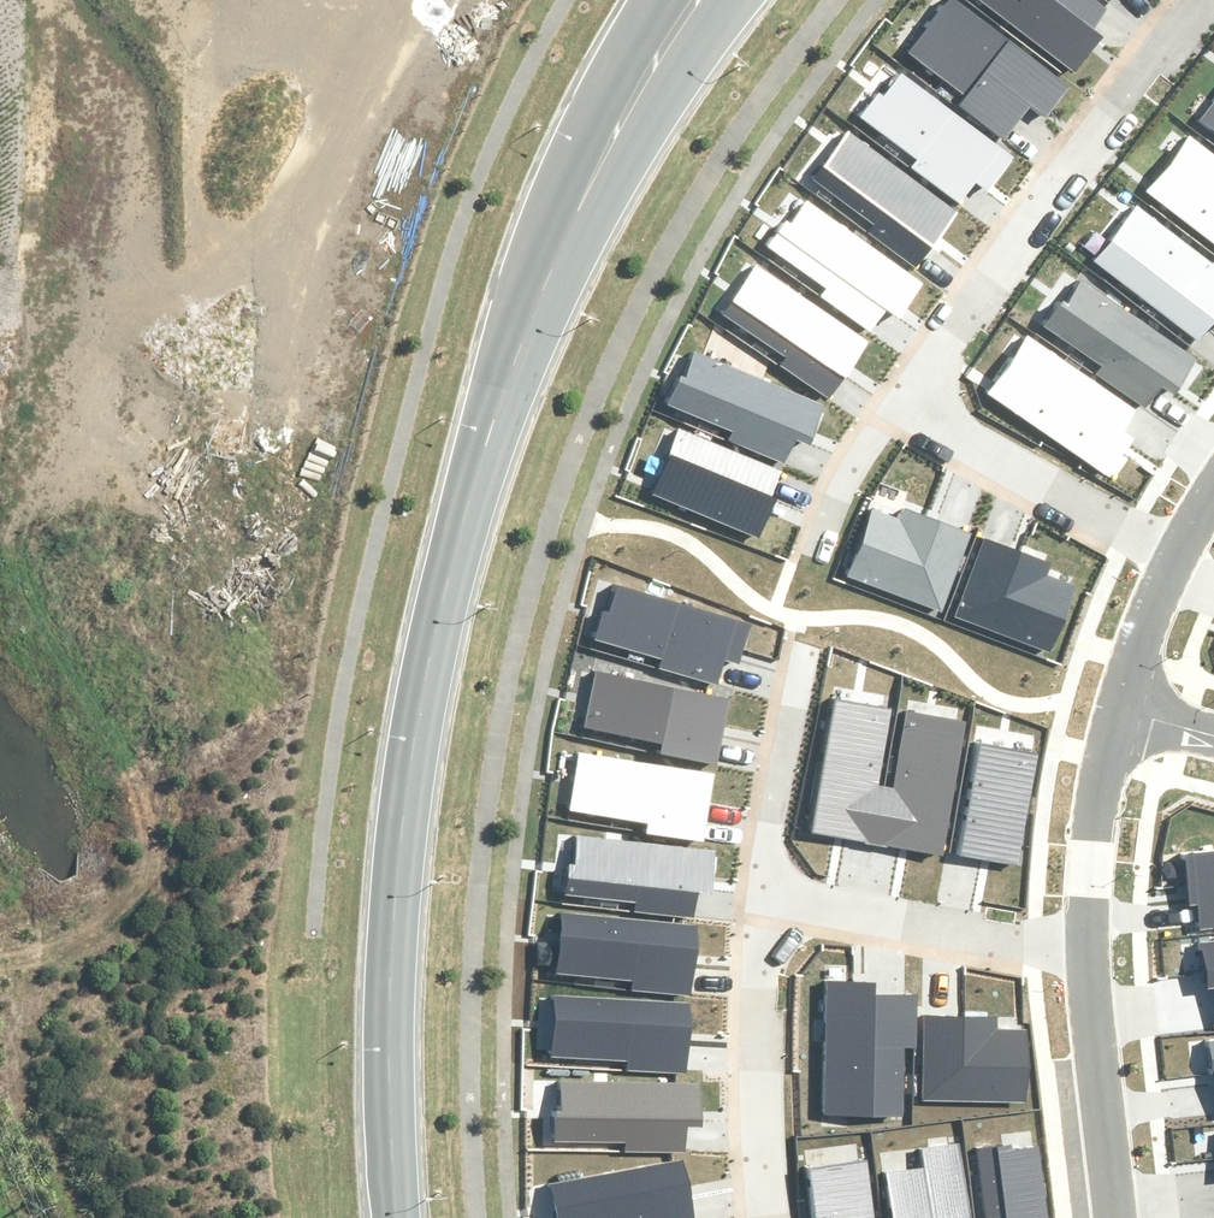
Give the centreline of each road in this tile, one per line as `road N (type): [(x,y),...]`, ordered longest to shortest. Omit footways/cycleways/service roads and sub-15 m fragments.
road 1 (tertiary): [(422,1217),(412,1057),(439,740),(494,473),(562,270),(655,79),(706,0)]
road 2 (residential): [(1198,0),(1087,142),(909,396)]
road 3 (residential): [(769,1217),(761,891)]
road 4 (residential): [(268,0),(205,140),(153,303)]
road 5 (residential): [(1193,540),(909,396)]
road 6 (residential): [(761,891),(1074,941)]
road 7 (residential): [(1074,941),(1100,1217)]
road 8 (residential): [(1116,691),(1084,816),(1074,941)]
road 9 (residential): [(761,891),(799,659)]
road 10 (residential): [(1193,540),(1116,691)]
road 11 (residential): [(909,396),(854,461),(820,527)]

